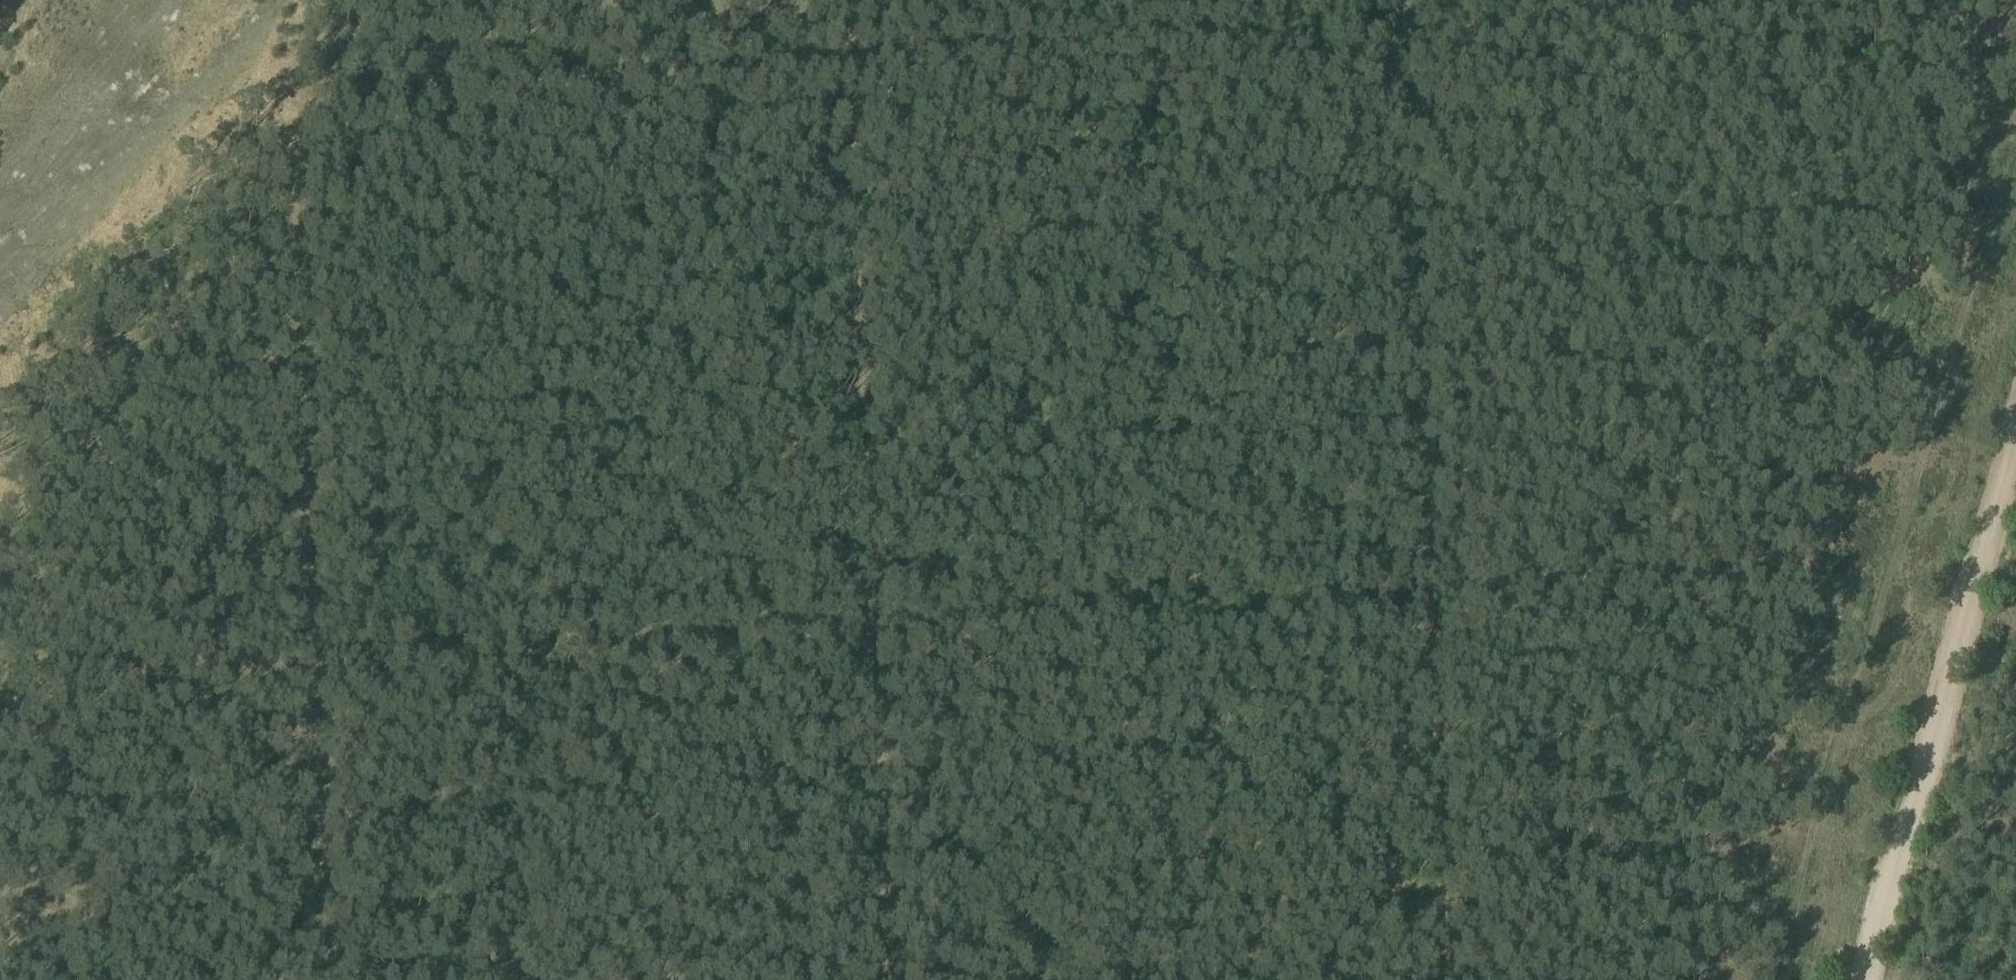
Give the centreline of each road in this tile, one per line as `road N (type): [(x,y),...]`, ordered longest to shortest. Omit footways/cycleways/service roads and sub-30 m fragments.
road 1 (track): [(2015,402),(1866,979)]

